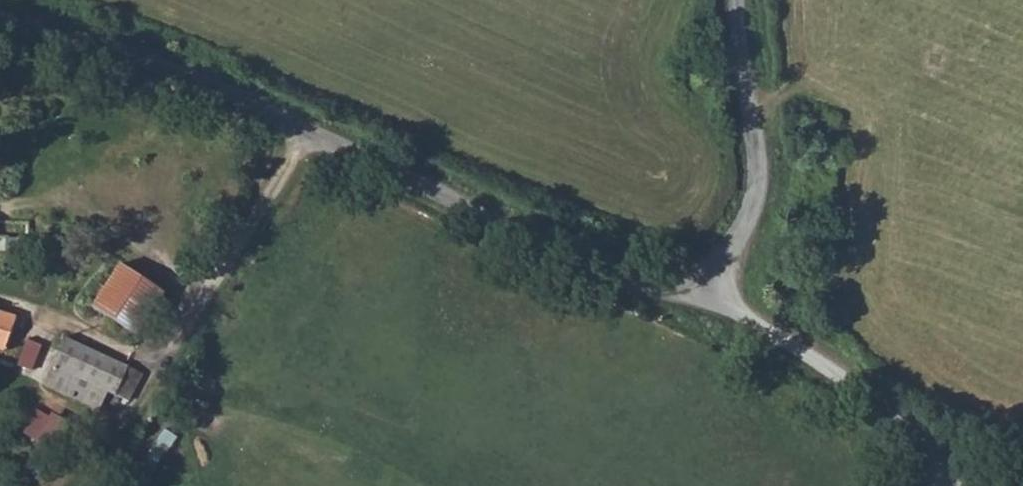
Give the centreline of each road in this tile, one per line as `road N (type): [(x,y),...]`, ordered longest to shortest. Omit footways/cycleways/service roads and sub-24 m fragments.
road 1 (unclassified): [(738,0),(759,175),(752,209),(702,273),(665,282),(610,275),(153,62),(0,18)]
road 2 (track): [(702,273),(766,341),(880,396),(954,449),(954,485)]

